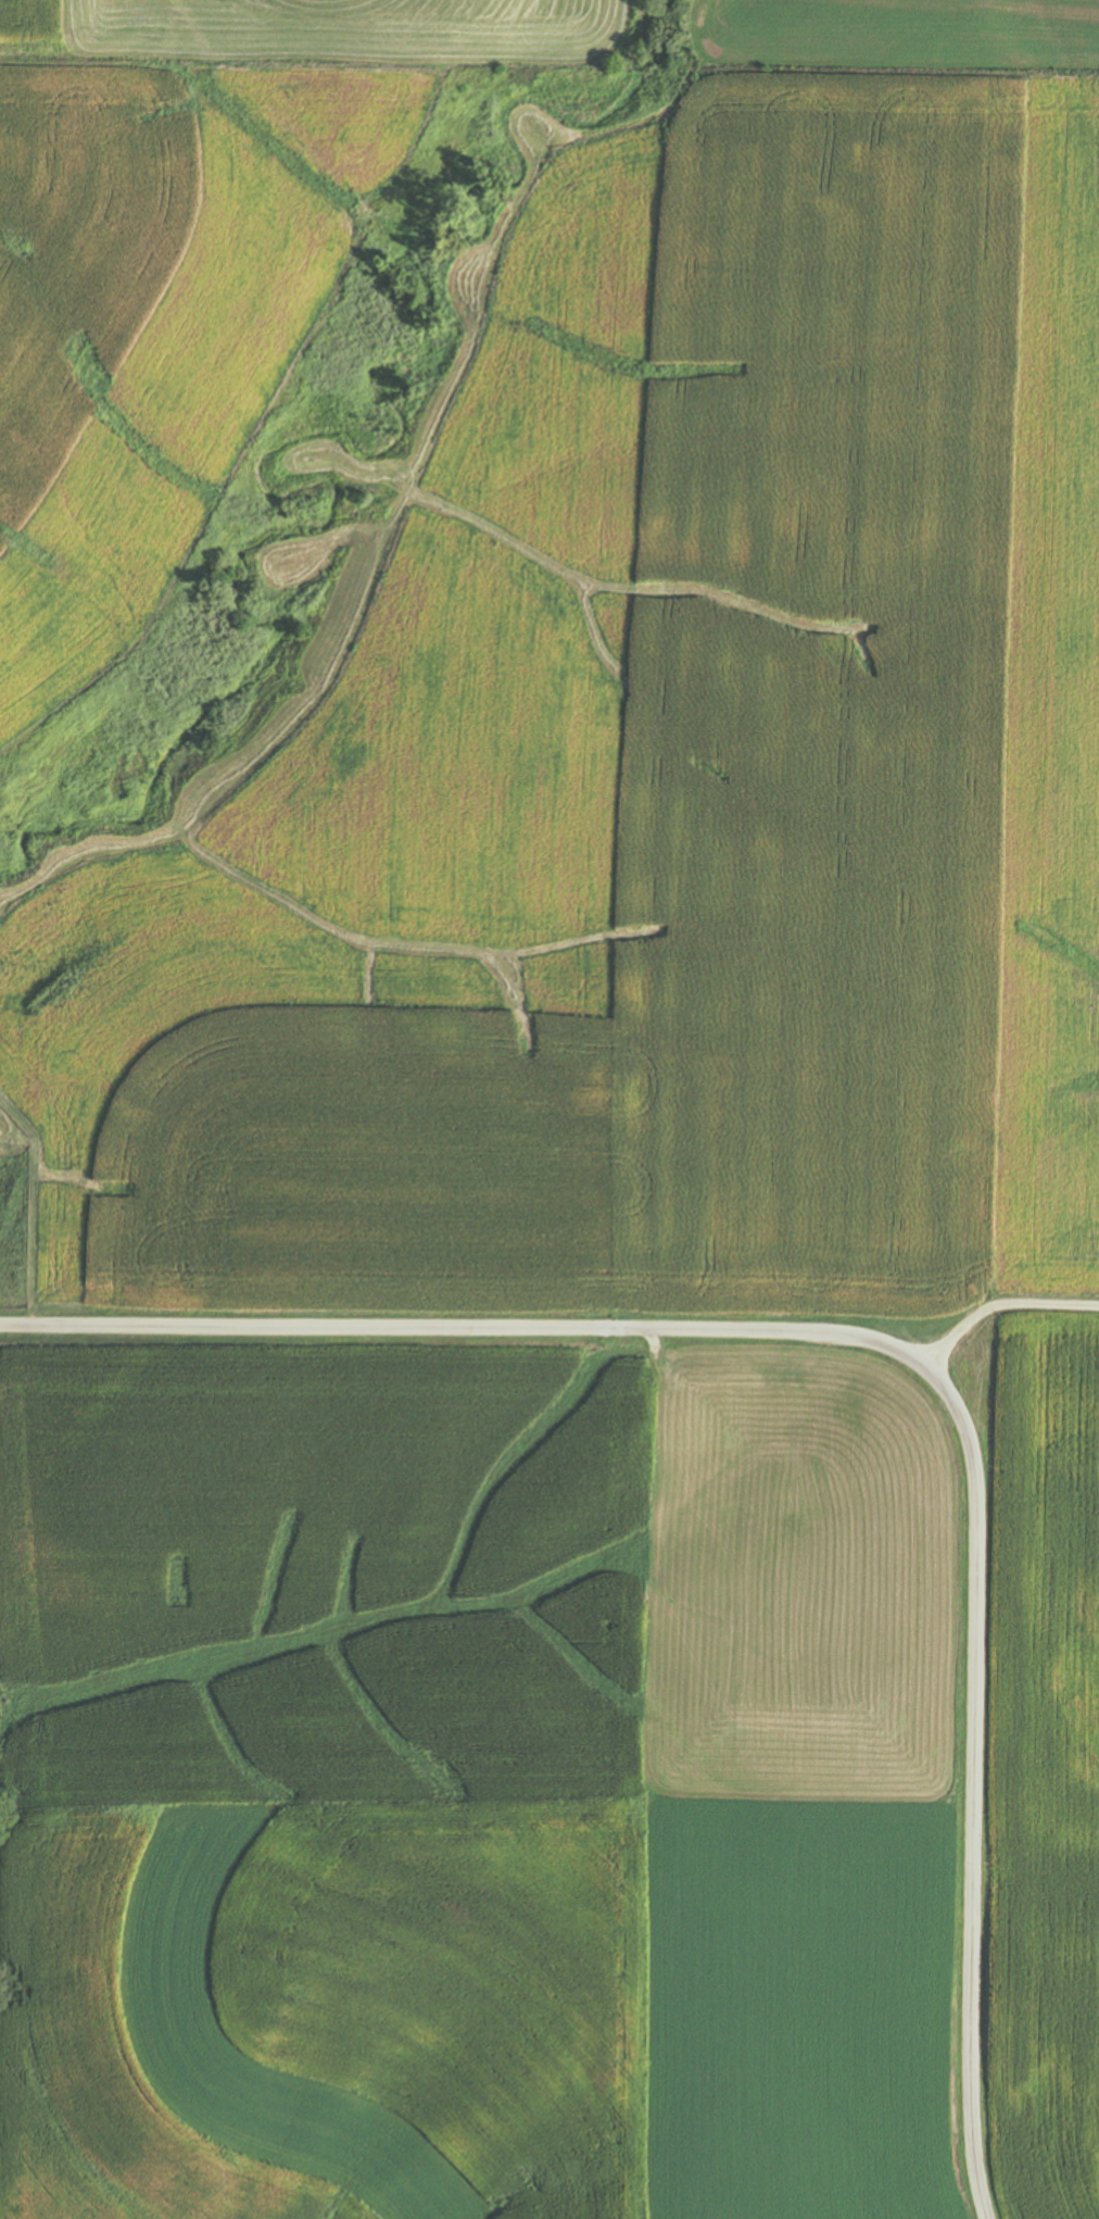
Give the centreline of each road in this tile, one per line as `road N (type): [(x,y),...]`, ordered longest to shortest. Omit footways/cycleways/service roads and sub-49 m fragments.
road 1 (residential): [(990,2218),(976,2123),(974,1979),(983,1490),(973,1434),(936,1377),(864,1340),(800,1333),(0,1323)]

